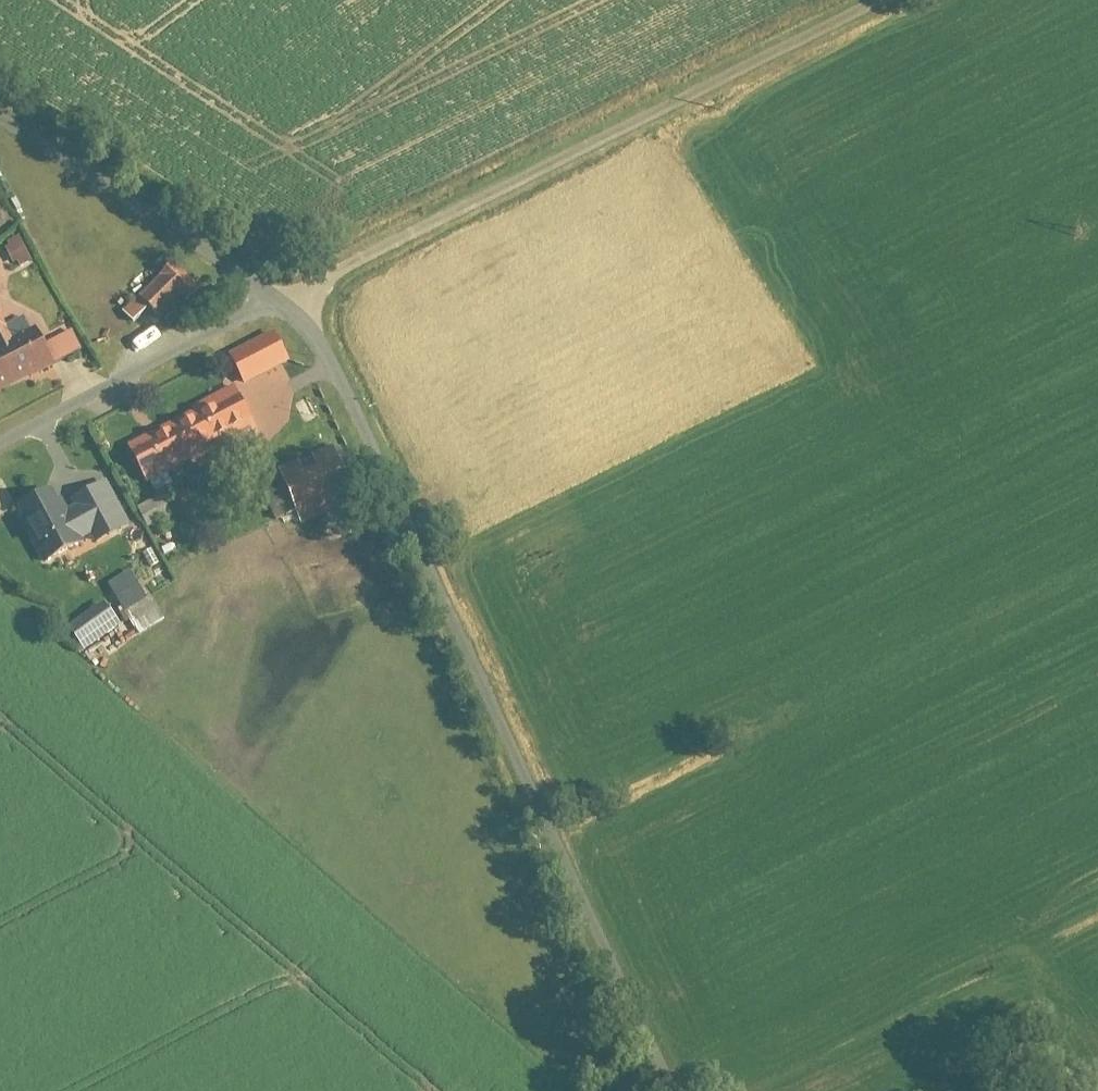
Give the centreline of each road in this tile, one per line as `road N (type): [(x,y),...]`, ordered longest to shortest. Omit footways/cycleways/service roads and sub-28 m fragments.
road 1 (unclassified): [(276,298),(358,407),(422,566),(670,1090)]
road 2 (unclassified): [(276,298),(875,0)]
road 3 (unclassified): [(0,119),(276,298)]
road 4 (unclassified): [(0,440),(276,298)]

